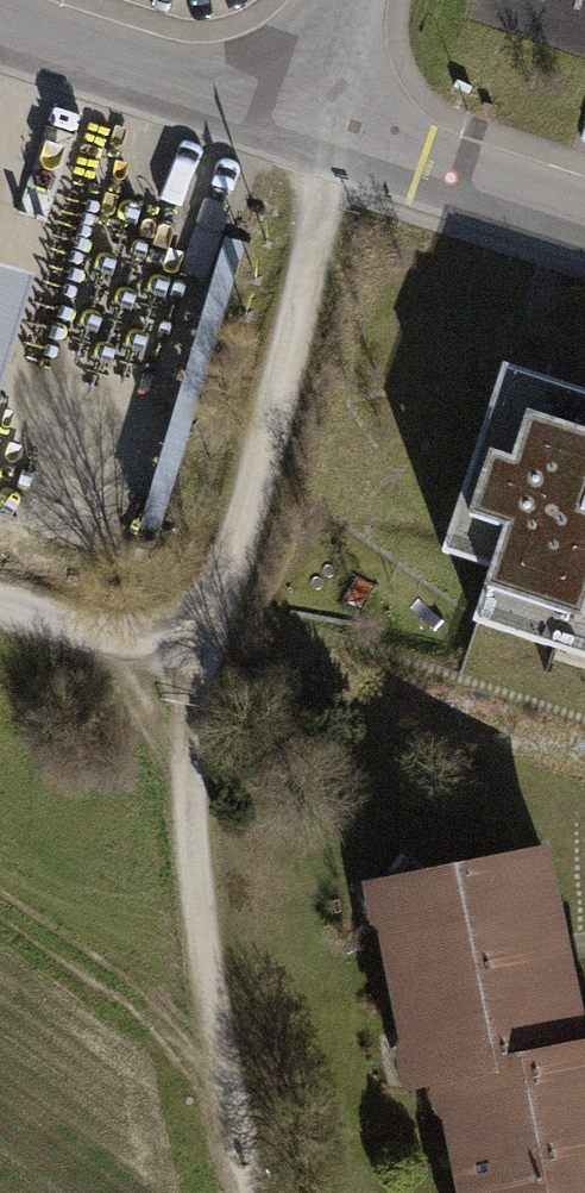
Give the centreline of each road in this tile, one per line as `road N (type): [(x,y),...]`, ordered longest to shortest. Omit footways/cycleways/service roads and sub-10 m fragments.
road 1 (track): [(194,661),(317,193),(292,123)]
road 2 (track): [(244,1192),(201,988),(183,816),(194,661)]
road 3 (residential): [(584,219),(292,123)]
road 4 (residential): [(292,123),(0,29)]
road 5 (track): [(0,603),(194,661)]
road 6 (residential): [(327,0),(292,123)]

